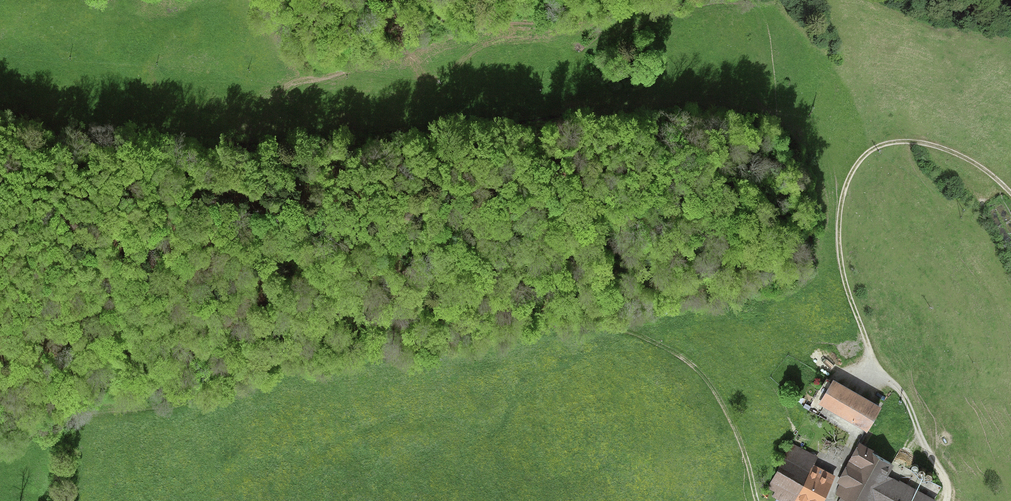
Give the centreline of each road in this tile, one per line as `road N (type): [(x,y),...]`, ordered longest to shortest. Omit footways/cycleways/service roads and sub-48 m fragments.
road 1 (track): [(0,457),(65,418),(191,397),(296,362),(592,329),(643,340),(703,375),(739,441),(756,500)]
road 2 (track): [(1010,196),(983,169),(909,142),(865,155),(843,197),(852,303),(948,485),(943,500)]
road 3 (track): [(647,0),(493,25),(306,79)]
road 4 (track): [(1010,42),(931,25),(872,0)]

